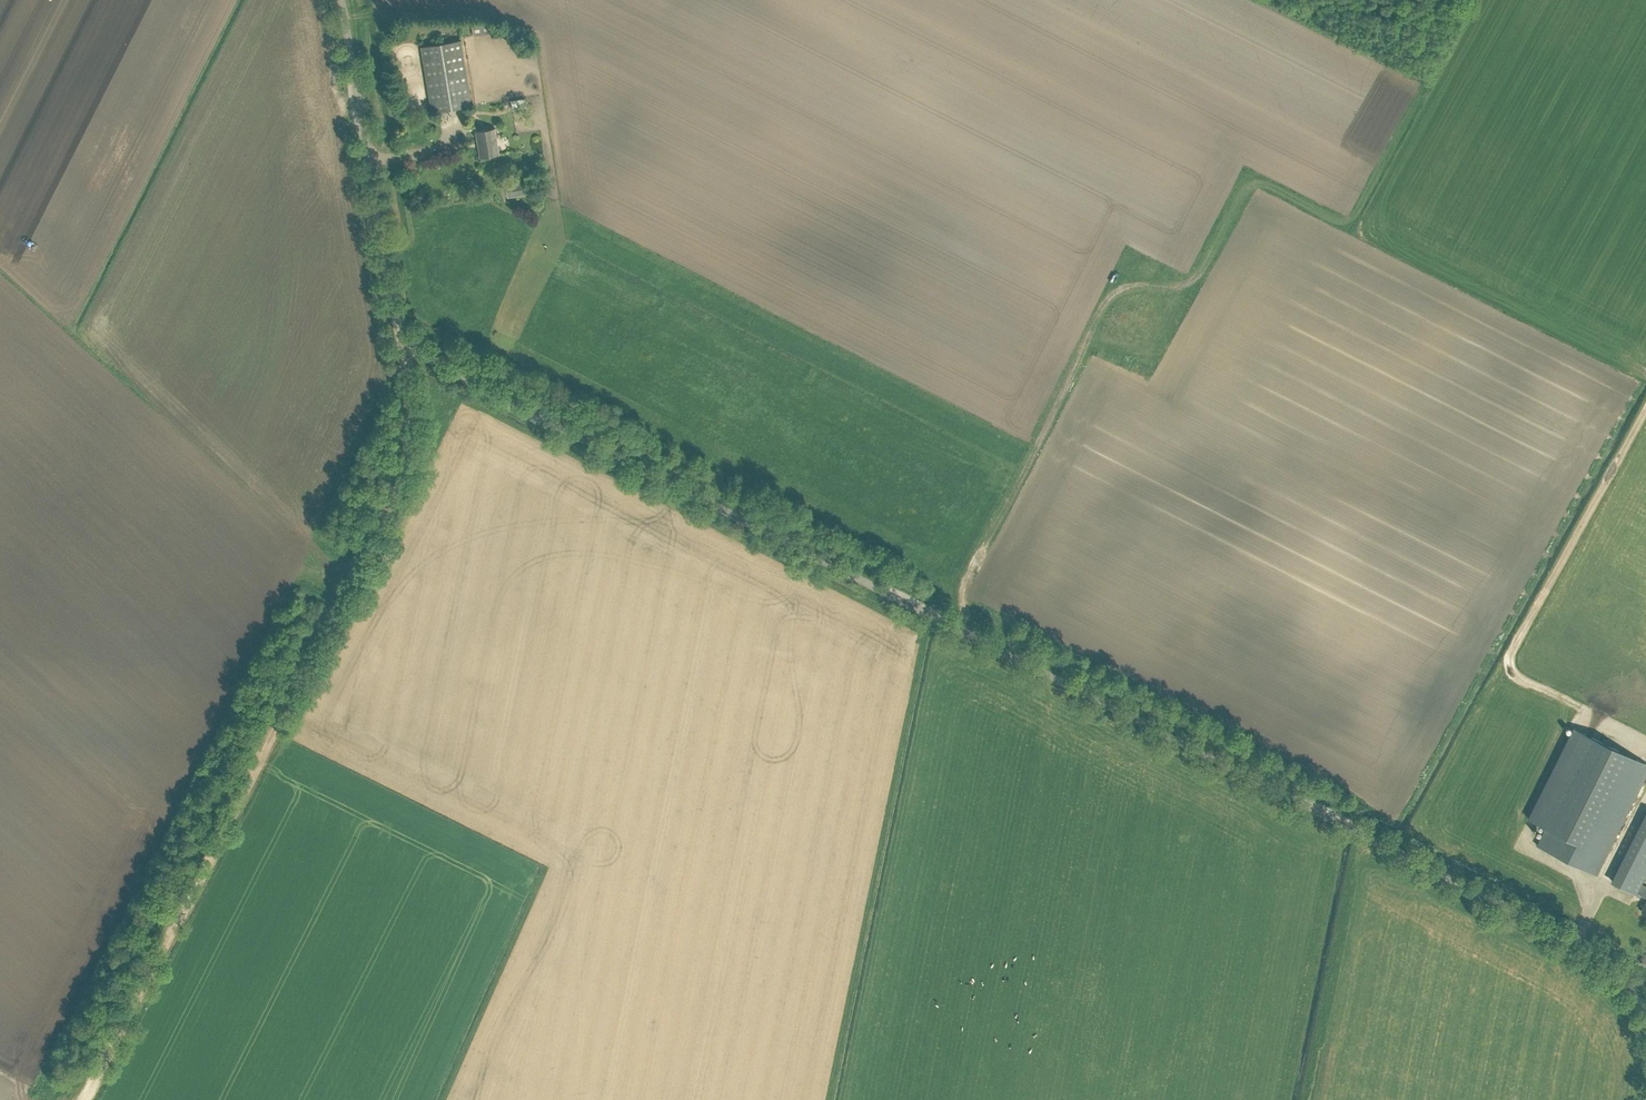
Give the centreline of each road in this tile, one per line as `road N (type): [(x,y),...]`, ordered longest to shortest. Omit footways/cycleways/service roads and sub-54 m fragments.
road 1 (unclassified): [(1645,1017),(1625,981),(1587,947),(459,375),(401,336),(341,0)]
road 2 (track): [(401,336),(409,445),(393,497),(83,1099)]
road 3 (track): [(954,626),(1113,297),(1191,284),(1259,181),(1344,219)]

